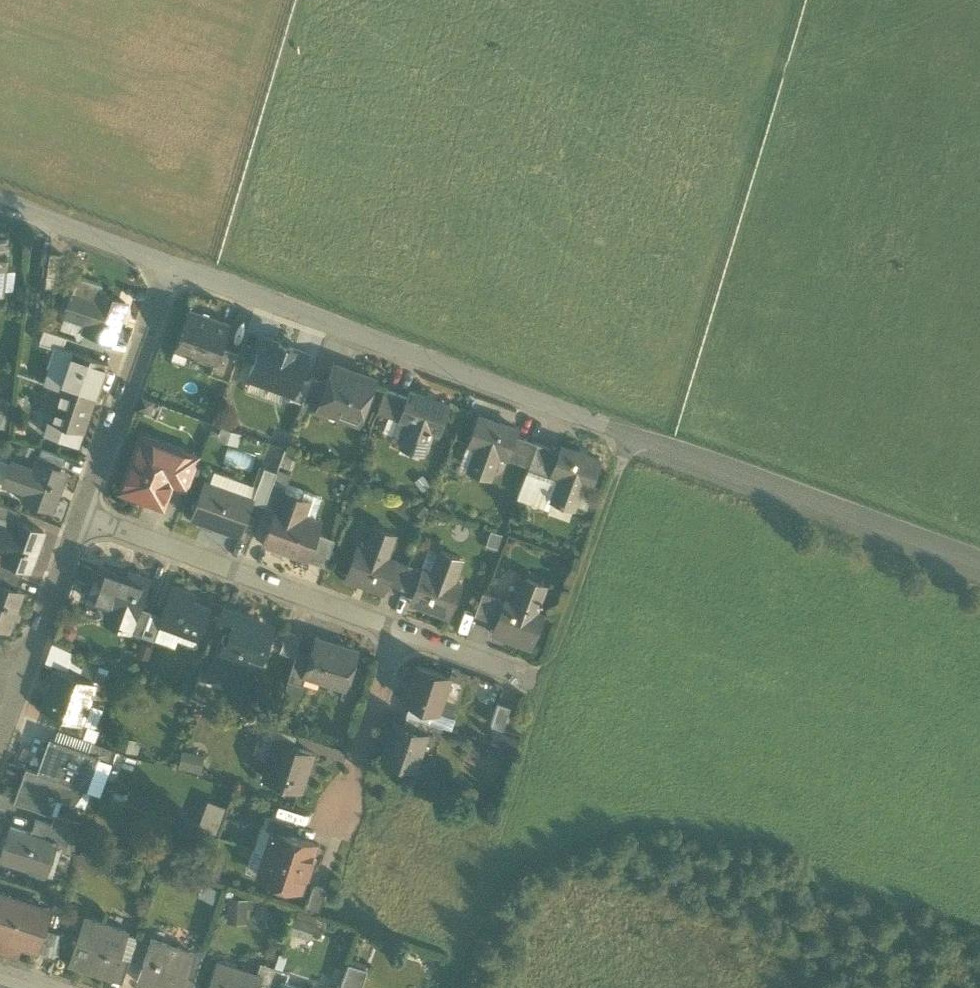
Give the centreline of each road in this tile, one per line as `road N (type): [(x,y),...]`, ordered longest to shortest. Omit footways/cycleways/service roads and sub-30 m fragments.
road 1 (residential): [(979,564),(171,268)]
road 2 (track): [(628,435),(509,793)]
road 3 (residential): [(81,517),(395,632)]
road 4 (residential): [(81,517),(171,268)]
road 5 (residential): [(395,632),(337,817)]
road 6 (residential): [(171,268),(0,203)]
road 7 (residential): [(20,680),(81,517)]
road 8 (residential): [(395,632),(521,676)]

